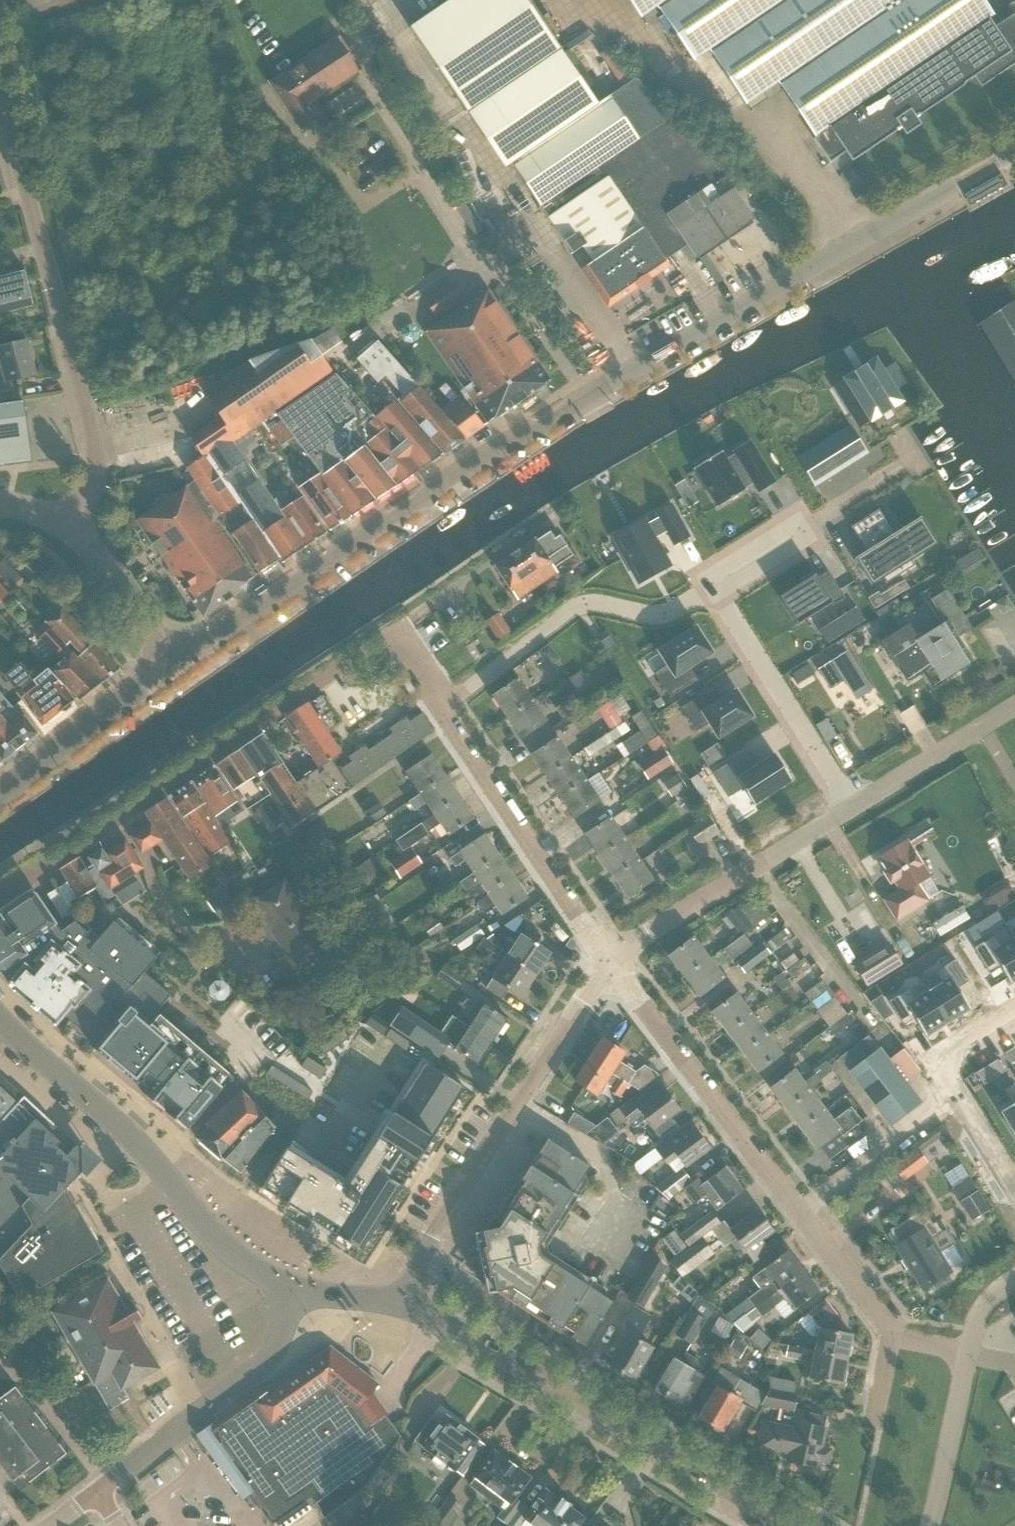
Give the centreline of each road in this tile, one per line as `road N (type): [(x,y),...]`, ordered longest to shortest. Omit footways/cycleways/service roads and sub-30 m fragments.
road 1 (tertiary): [(155,649),(207,643),(582,395),(1014,151)]
road 2 (tertiary): [(67,525),(96,471),(92,433),(0,57)]
road 3 (residential): [(0,898),(397,632)]
road 4 (residential): [(894,1335),(614,959)]
road 5 (tertiary): [(796,1525),(456,1324),(406,1303)]
road 6 (tertiary): [(292,1291),(238,1260),(130,1135),(0,1016)]
road 7 (residential): [(614,959),(440,699)]
road 8 (residential): [(440,699),(579,608),(652,615),(711,598)]
road 9 (residential): [(852,802),(614,959)]
road 10 (unclassified): [(105,1484),(268,1362),(292,1291)]
road 11 (residential): [(711,598),(852,802)]
road 12 (residential): [(513,1107),(423,1247),(406,1303)]
road 13 (residential): [(1014,1185),(952,1084),(949,1063),(1014,1012)]
road 14 (tertiary): [(0,791),(141,686),(155,649)]
road 15 (residential): [(513,1107),(626,1169),(593,1238)]
road 16 (residential): [(614,959),(513,1107)]
road 17 (unclassified): [(929,1525),(972,1353)]
road 18 (residential): [(105,1484),(26,1375),(5,1367)]
road 19 (tertiary): [(155,649),(145,619),(67,525)]
road 20 (residential): [(985,728),(852,802)]
road 21 (residential): [(711,598),(720,571),(812,514)]

